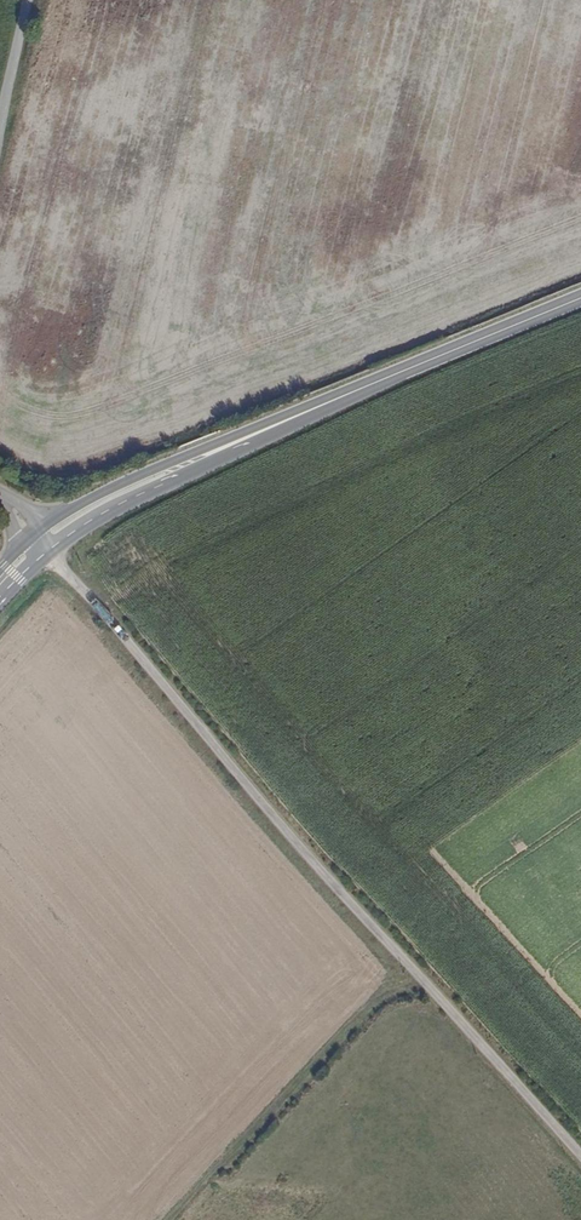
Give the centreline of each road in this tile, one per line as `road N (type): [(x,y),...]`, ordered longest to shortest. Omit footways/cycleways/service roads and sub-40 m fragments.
road 1 (unclassified): [(47,553),(580,1154)]
road 2 (track): [(168,1219),(385,996),(421,975)]
road 3 (secondary): [(580,299),(301,413)]
road 4 (secondary): [(301,413),(129,482),(33,535)]
road 5 (secondary): [(47,553),(301,413)]

